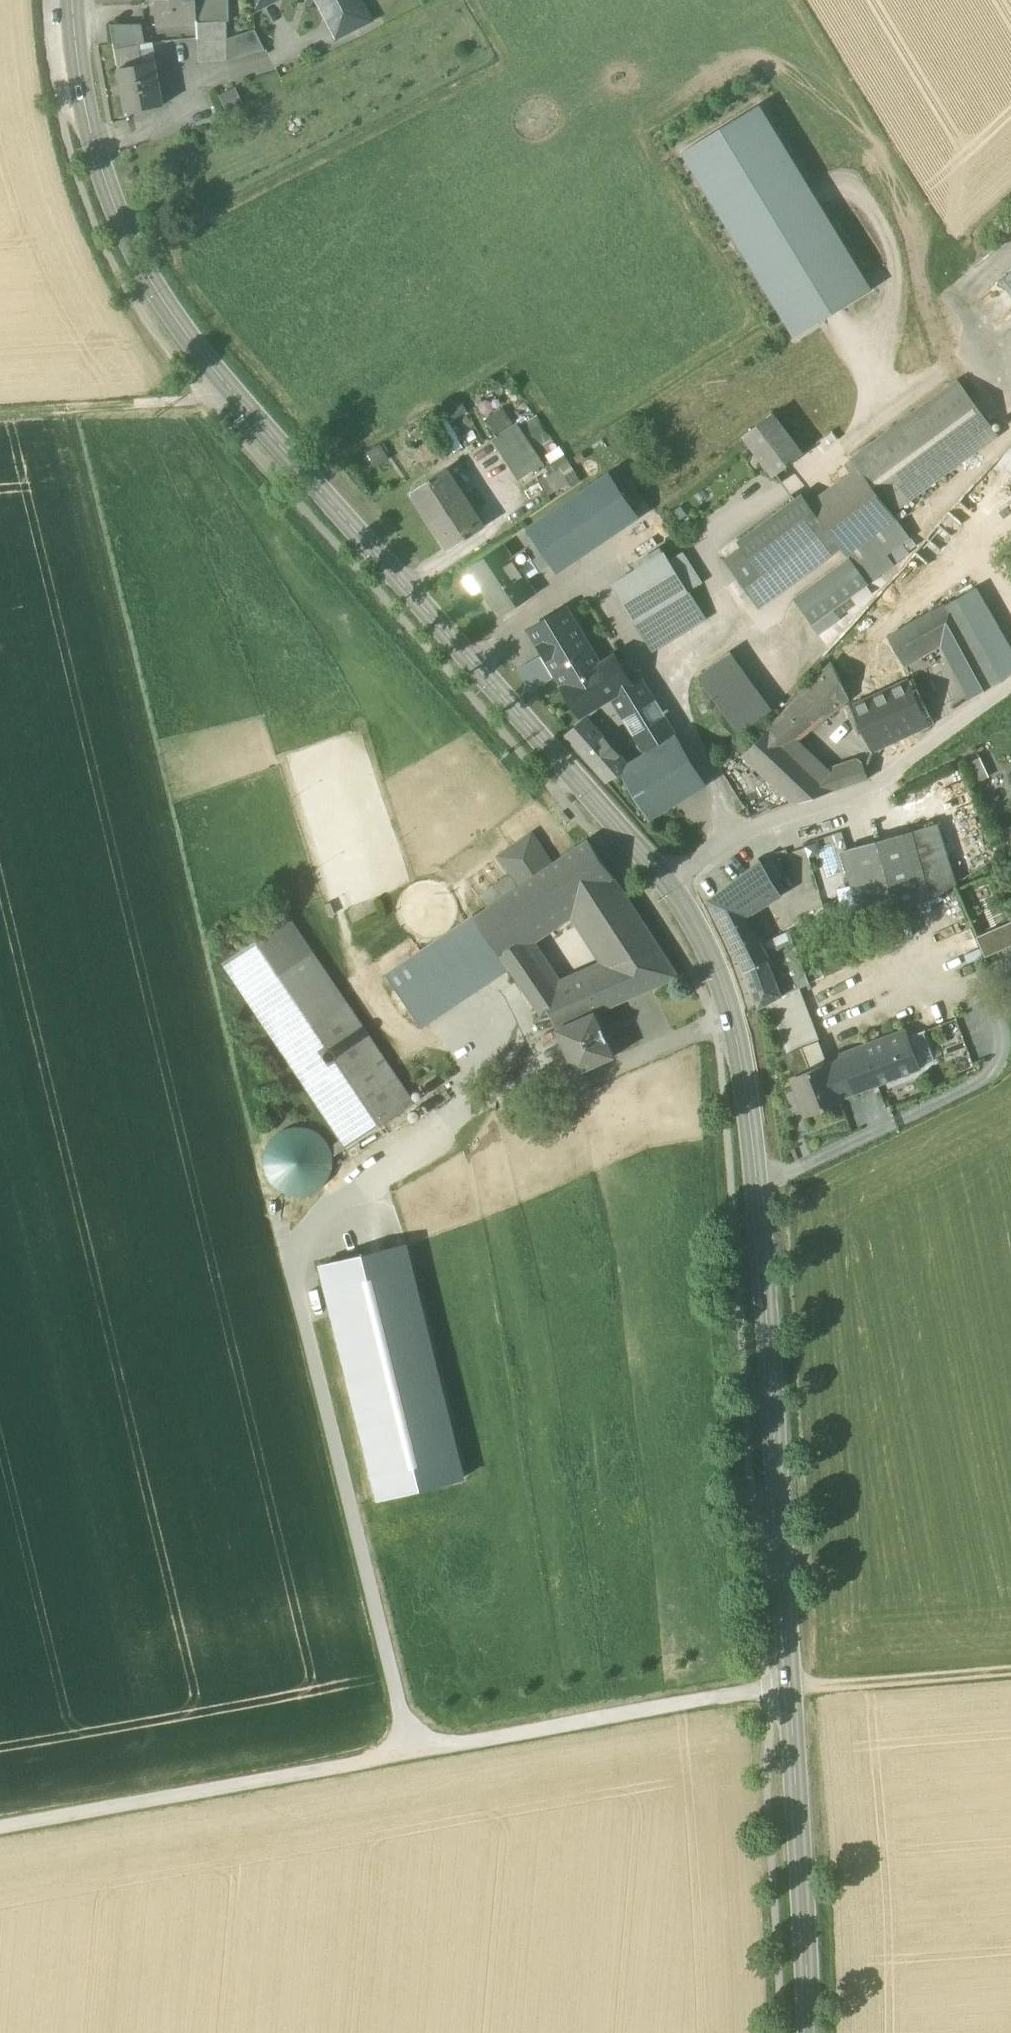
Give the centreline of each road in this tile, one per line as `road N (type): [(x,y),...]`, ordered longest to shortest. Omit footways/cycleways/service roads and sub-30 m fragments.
road 1 (secondary): [(671,886),(707,944),(731,1015),(756,1177),(809,2032)]
road 2 (secondary): [(76,0),(94,150),(161,305),(671,886)]
road 3 (track): [(0,1827),(766,1689)]
road 4 (track): [(408,1753),(292,1263),(299,1215),(446,1142)]
road 5 (unclassified): [(1010,685),(866,793),(730,843),(671,886)]
road 6 (track): [(0,412),(236,398)]
road 7 (track): [(1010,1672),(788,1688)]

